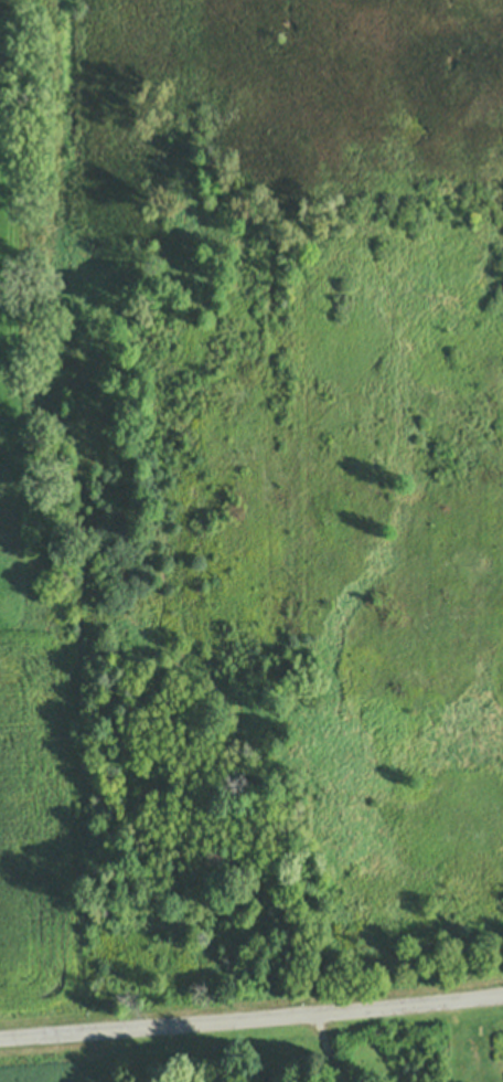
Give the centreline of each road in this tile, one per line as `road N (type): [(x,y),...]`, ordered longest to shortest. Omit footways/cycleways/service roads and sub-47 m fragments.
road 1 (residential): [(0,1040),(502,997)]

